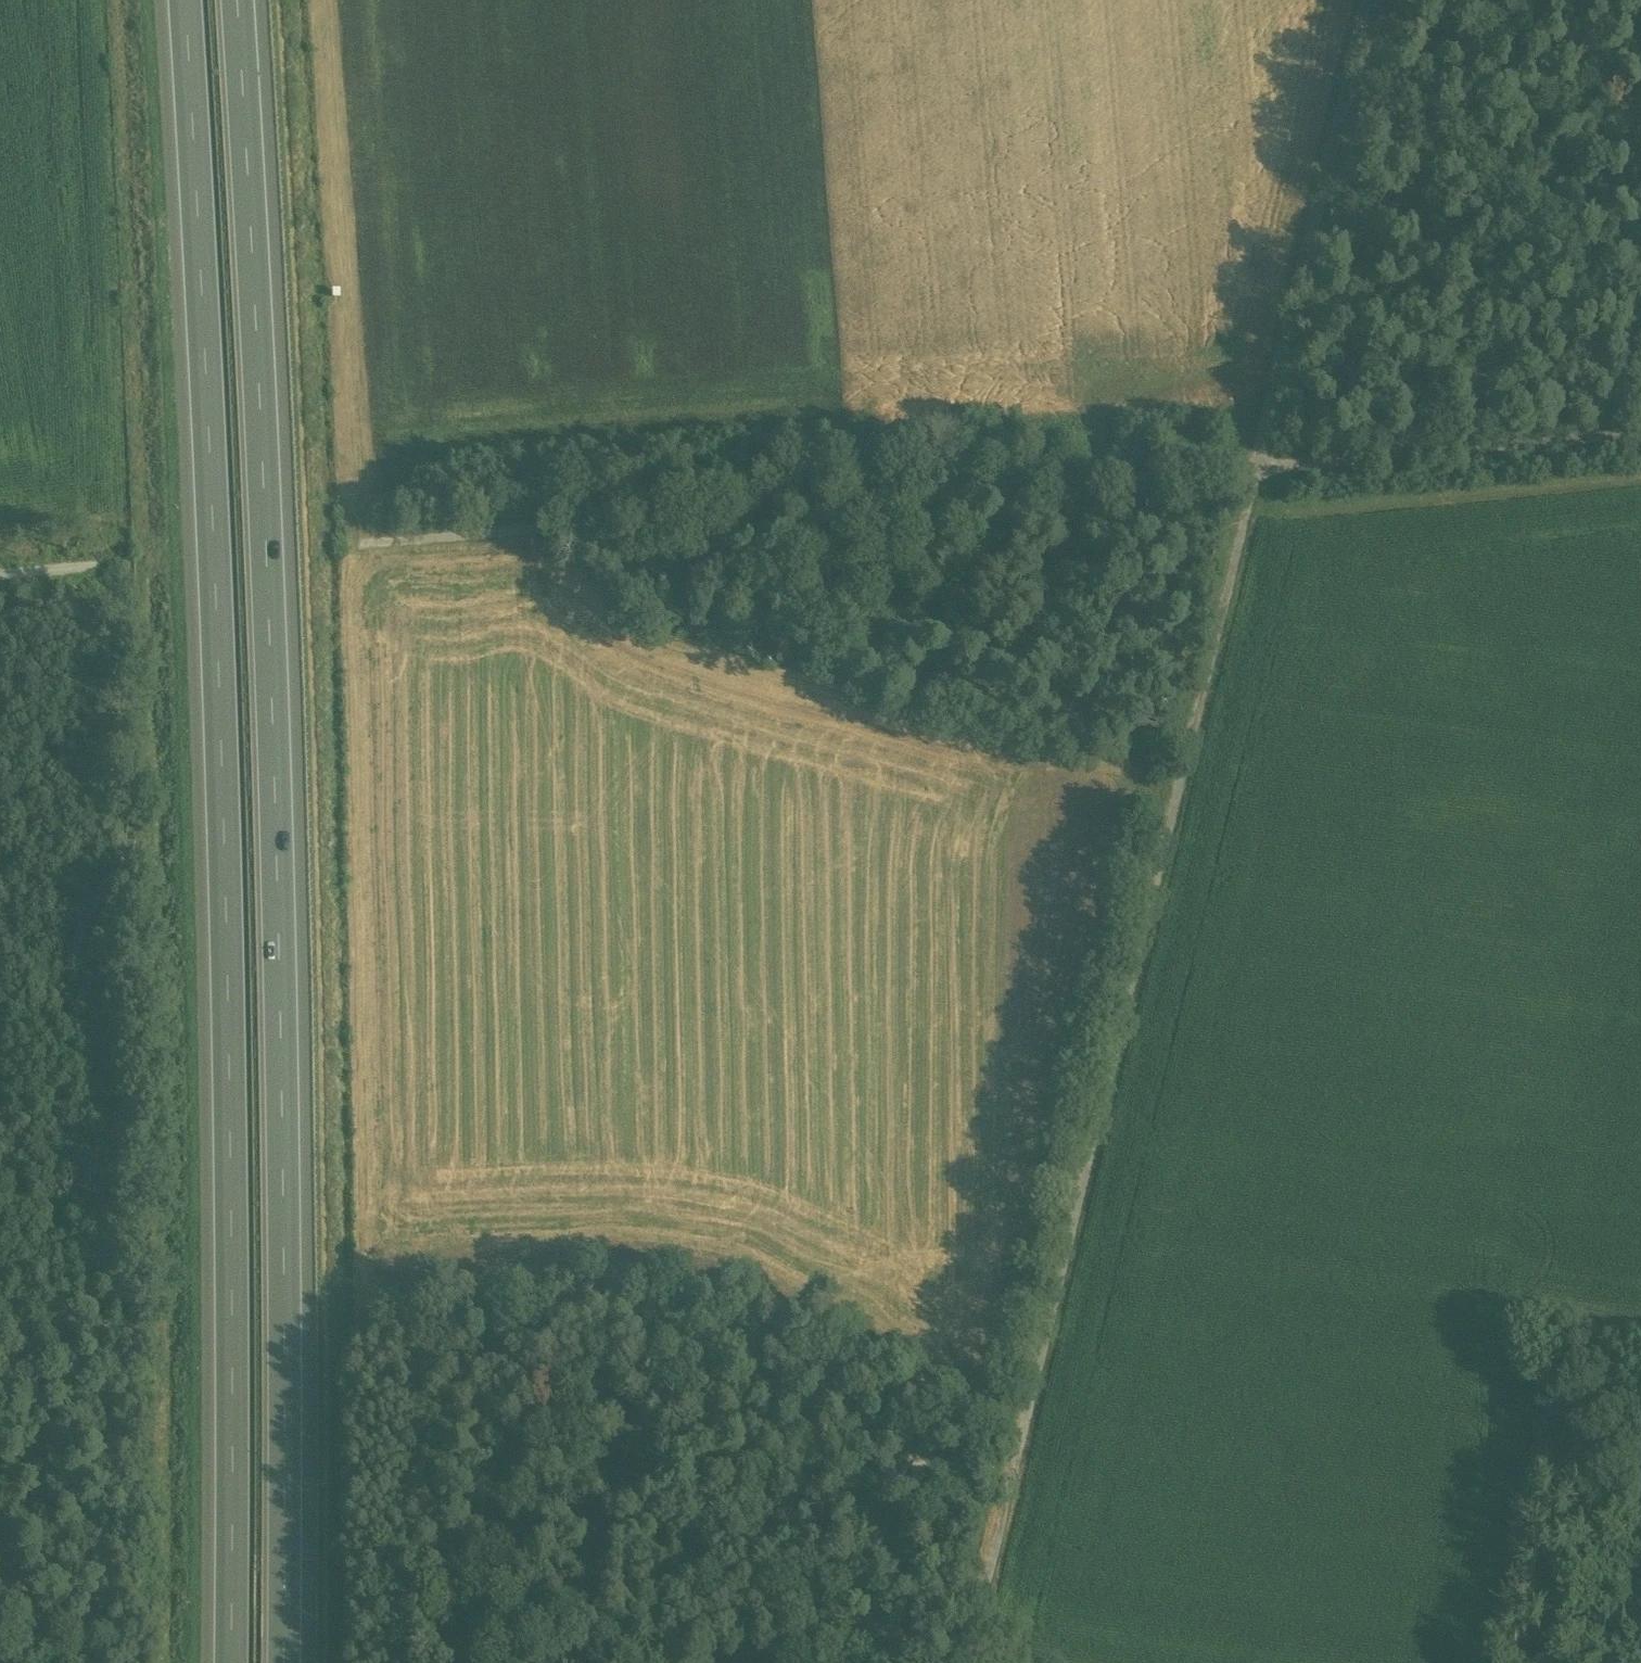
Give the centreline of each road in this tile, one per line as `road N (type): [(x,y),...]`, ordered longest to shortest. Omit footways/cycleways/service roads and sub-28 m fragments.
road 1 (motorway): [(282,1662),(274,756),(237,0)]
road 2 (motorway): [(184,0),(221,762),(229,1662)]
road 3 (track): [(1260,467),(977,1662)]
road 4 (unclassified): [(1260,467),(350,547)]
road 5 (unclassified): [(1260,467),(1640,433)]
road 6 (unclassified): [(1344,106),(1640,336)]
road 7 (unclassified): [(1344,106),(1260,467)]
road 8 (track): [(0,1487),(29,1625),(77,1662)]

